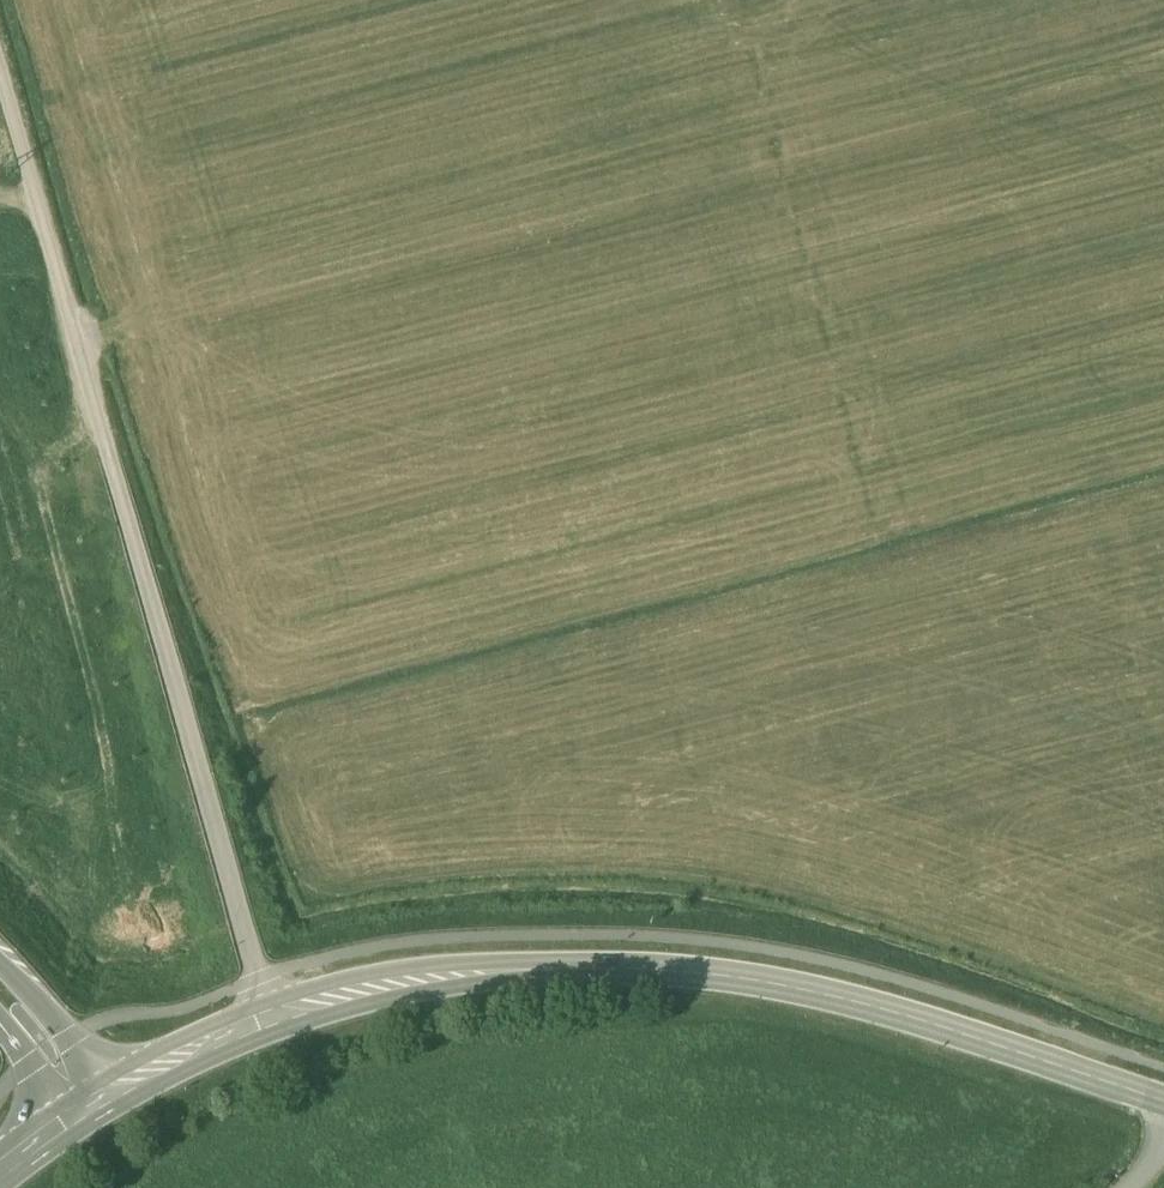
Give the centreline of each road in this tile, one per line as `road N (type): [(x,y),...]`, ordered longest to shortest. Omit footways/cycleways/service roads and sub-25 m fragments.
road 1 (unclassified): [(0,67),(270,1020)]
road 2 (tertiary): [(270,1020),(436,979),(623,970),(734,979),(883,1011),(1163,1104)]
road 3 (tertiary): [(107,1099),(270,1020)]
road 4 (motorway): [(107,1099),(0,965)]

